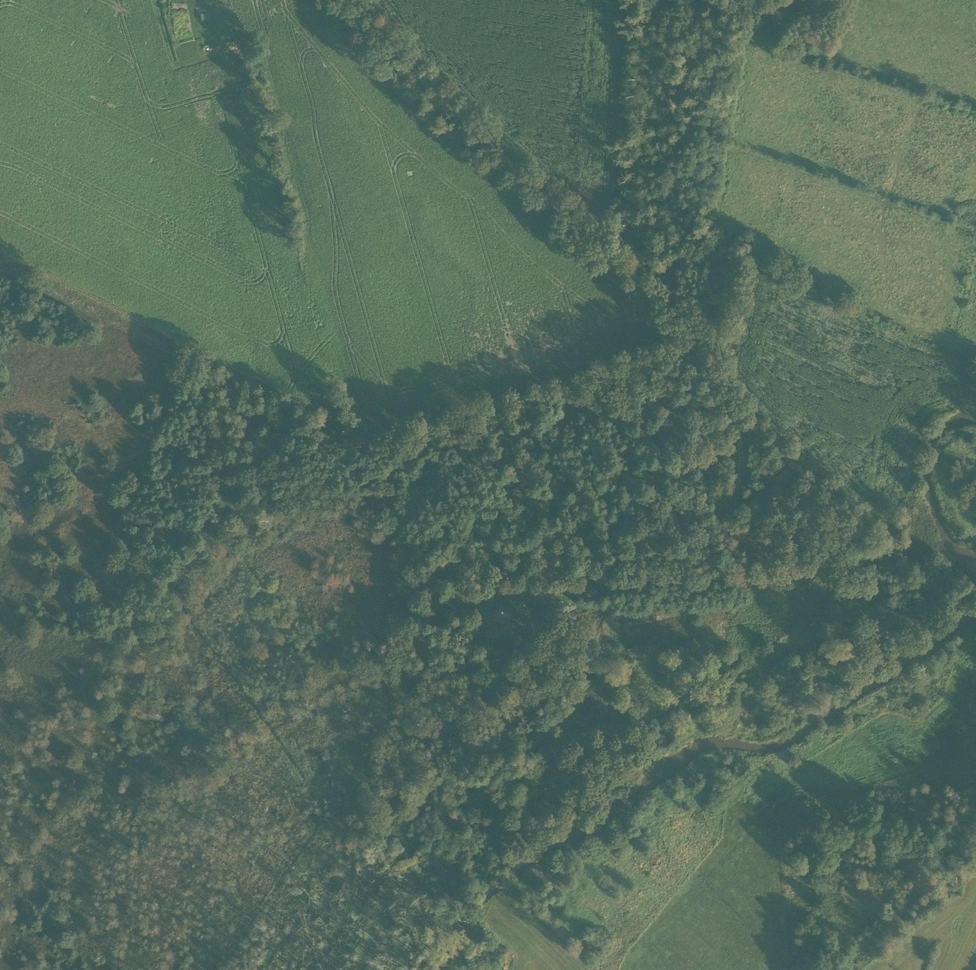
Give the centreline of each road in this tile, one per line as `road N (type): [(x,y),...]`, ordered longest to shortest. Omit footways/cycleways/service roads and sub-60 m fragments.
road 1 (track): [(491,593),(659,542),(700,521),(735,485),(740,444),(720,391),(681,327),(391,53),(349,0)]

